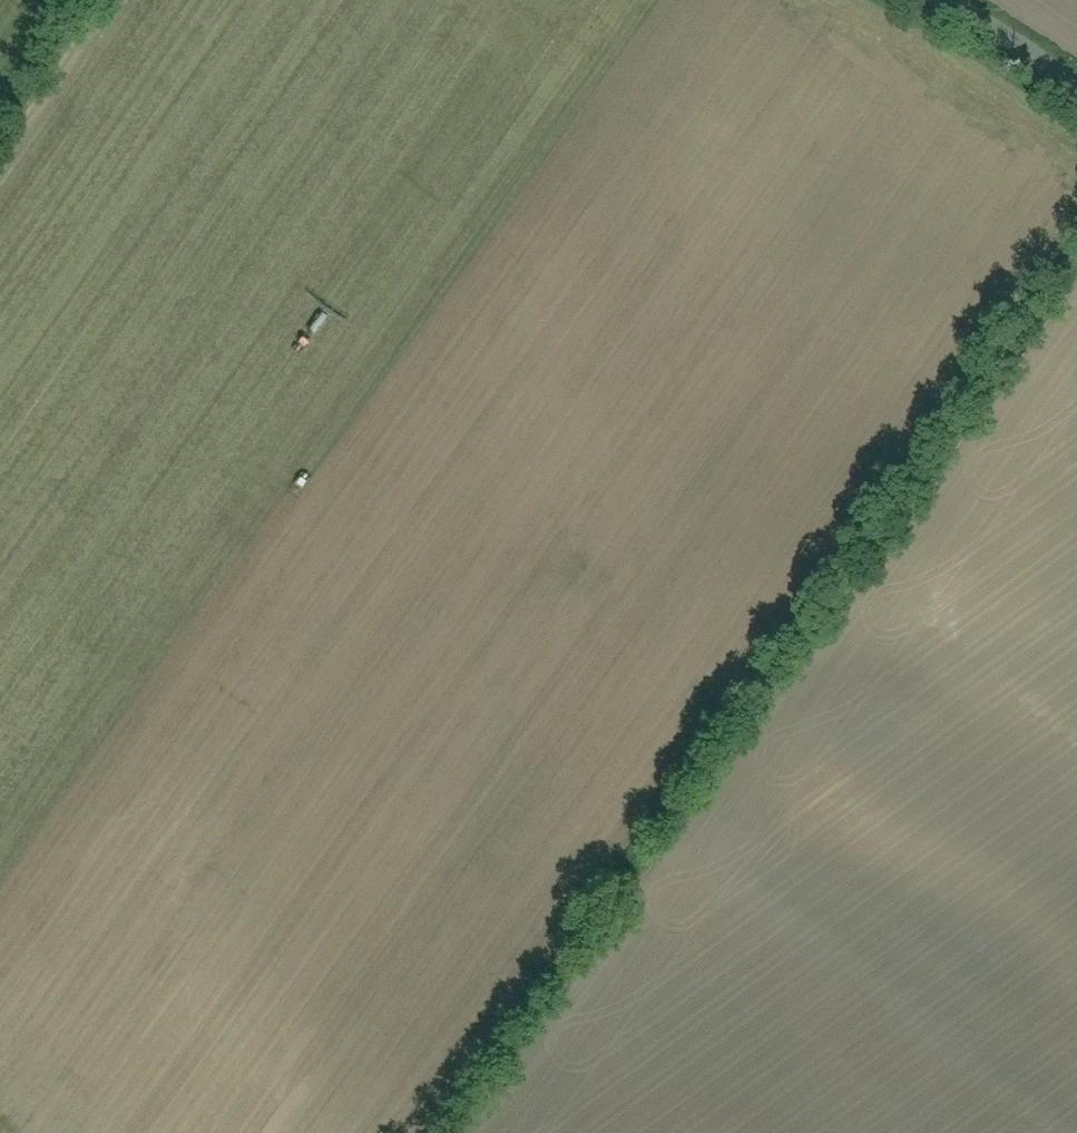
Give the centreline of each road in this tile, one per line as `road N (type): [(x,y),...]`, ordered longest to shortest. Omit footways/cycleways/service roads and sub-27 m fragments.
road 1 (unclassified): [(941,0),(1076,88)]

